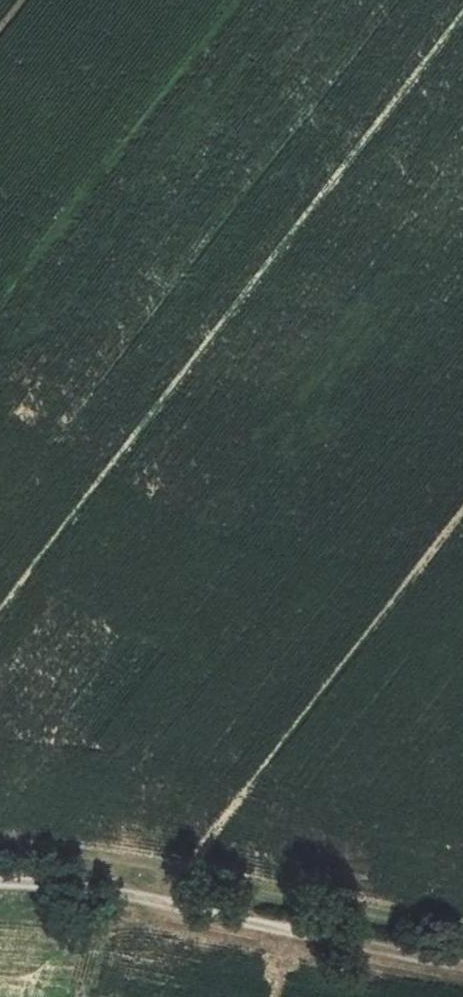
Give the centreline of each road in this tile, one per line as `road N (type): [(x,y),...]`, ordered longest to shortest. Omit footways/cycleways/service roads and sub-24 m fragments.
road 1 (track): [(0,882),(110,883),(462,955)]

